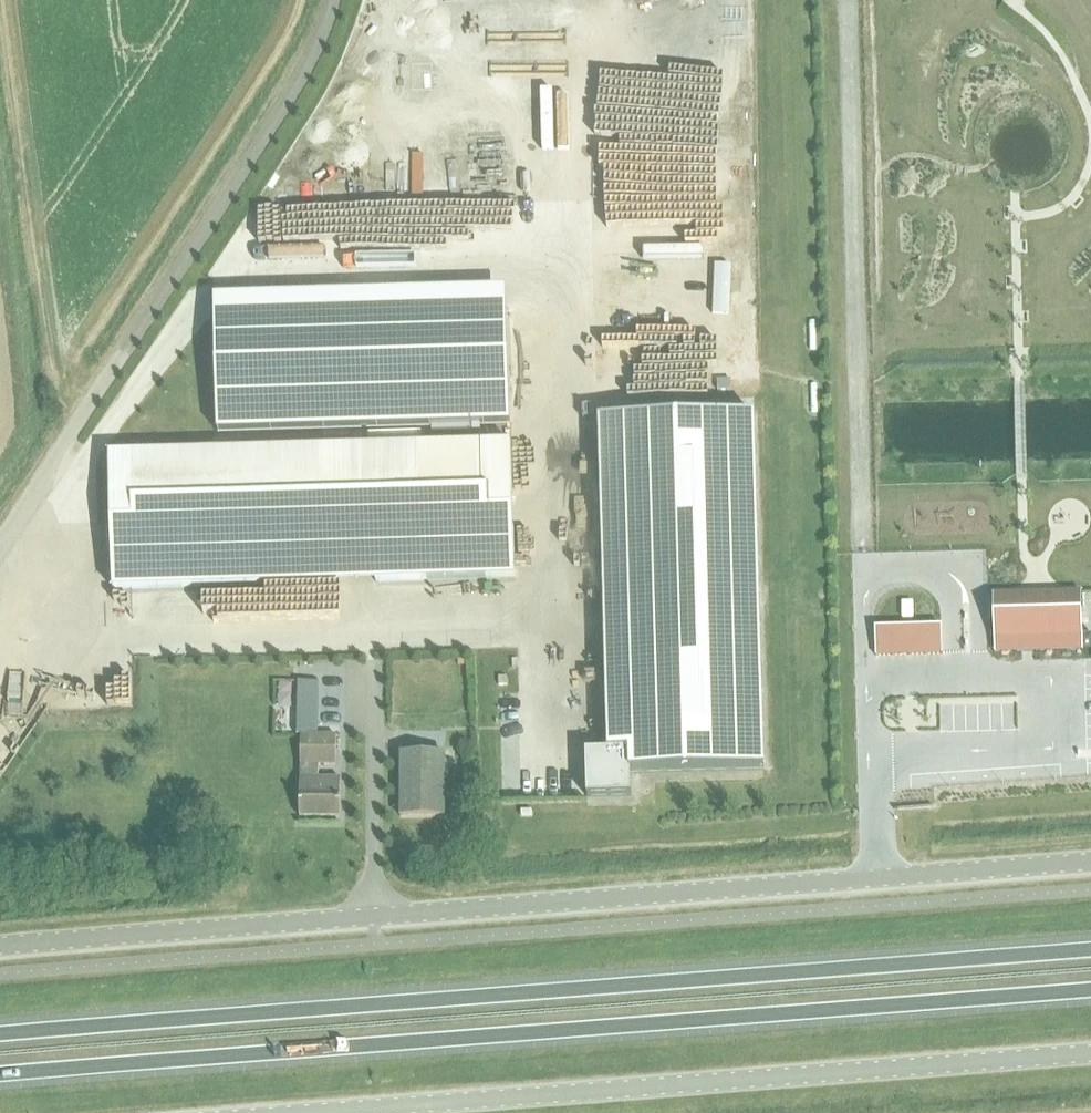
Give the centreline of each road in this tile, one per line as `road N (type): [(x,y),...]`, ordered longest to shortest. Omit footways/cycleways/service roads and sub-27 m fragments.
road 1 (unclassified): [(0,948),(1090,861)]
road 2 (trunk): [(0,1075),(1090,989)]
road 3 (trunk): [(1090,951),(0,1034)]
road 4 (unclassified): [(308,1112),(1090,1053)]
road 5 (unclassified): [(0,544),(330,43),(340,0)]

